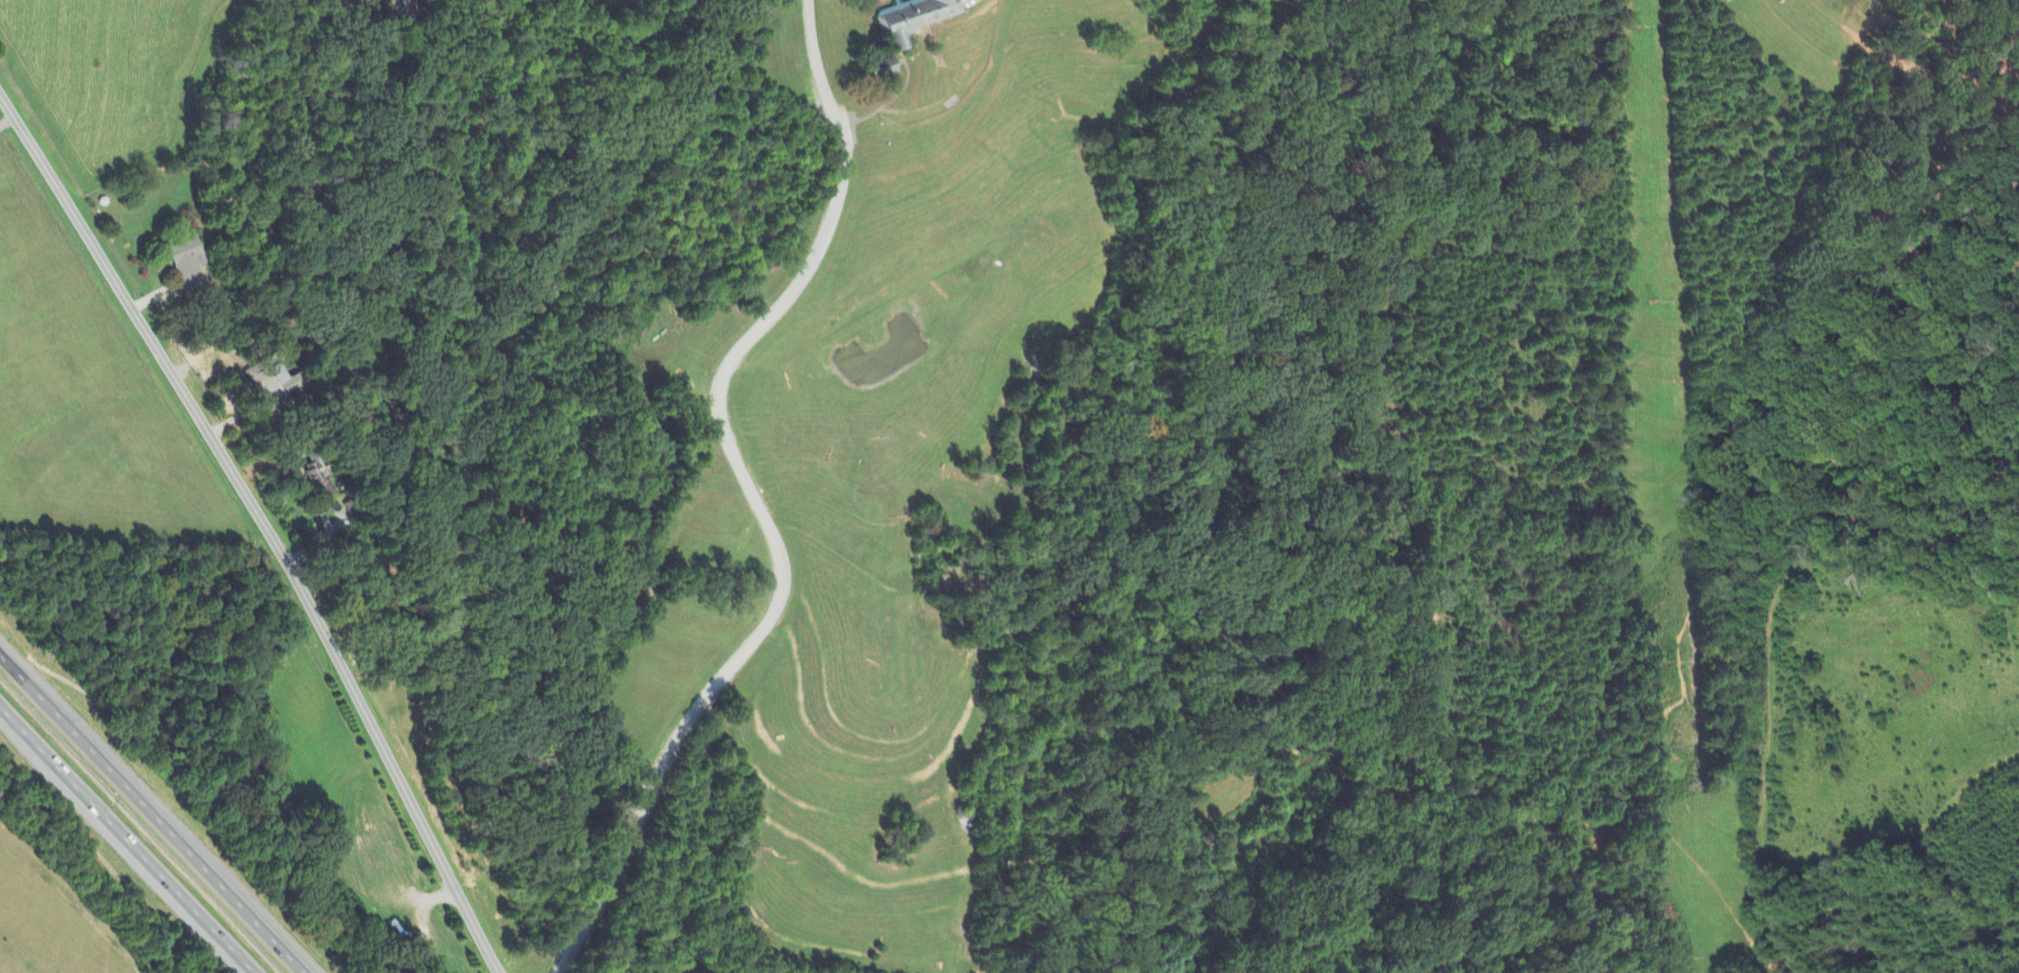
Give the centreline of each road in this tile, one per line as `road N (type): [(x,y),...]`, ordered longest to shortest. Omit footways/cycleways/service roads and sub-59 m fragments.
road 1 (tertiary): [(0,100),(307,597),(502,972)]
road 2 (motorway): [(305,972),(0,652)]
road 3 (motorway): [(0,711),(249,972)]

